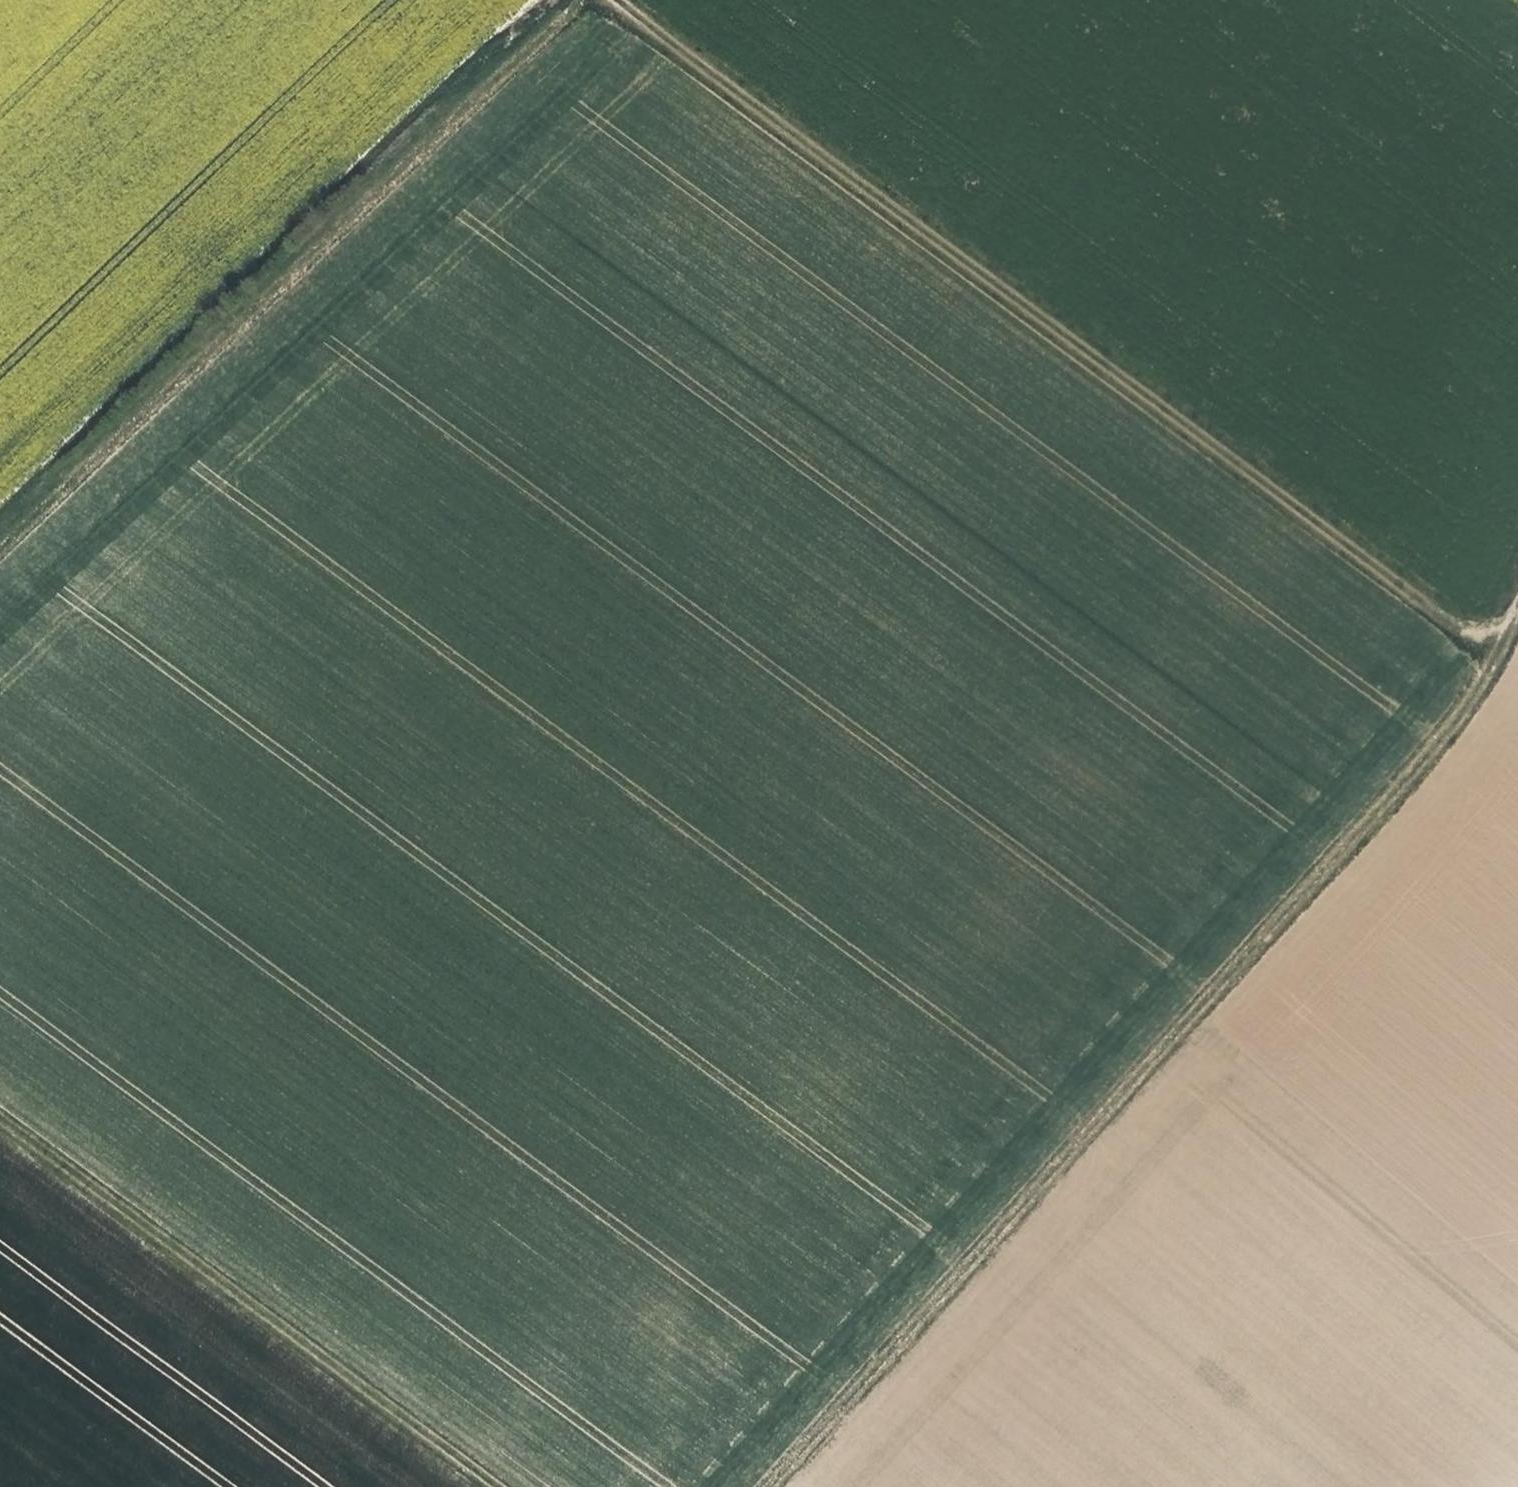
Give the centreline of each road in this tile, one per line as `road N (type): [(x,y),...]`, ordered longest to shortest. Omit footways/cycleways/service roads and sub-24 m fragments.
road 1 (track): [(765,1486),(1417,765),(1492,656)]
road 2 (track): [(1492,656),(616,0)]
road 3 (track): [(0,534),(568,0)]
road 4 (track): [(504,1486),(0,1120)]

